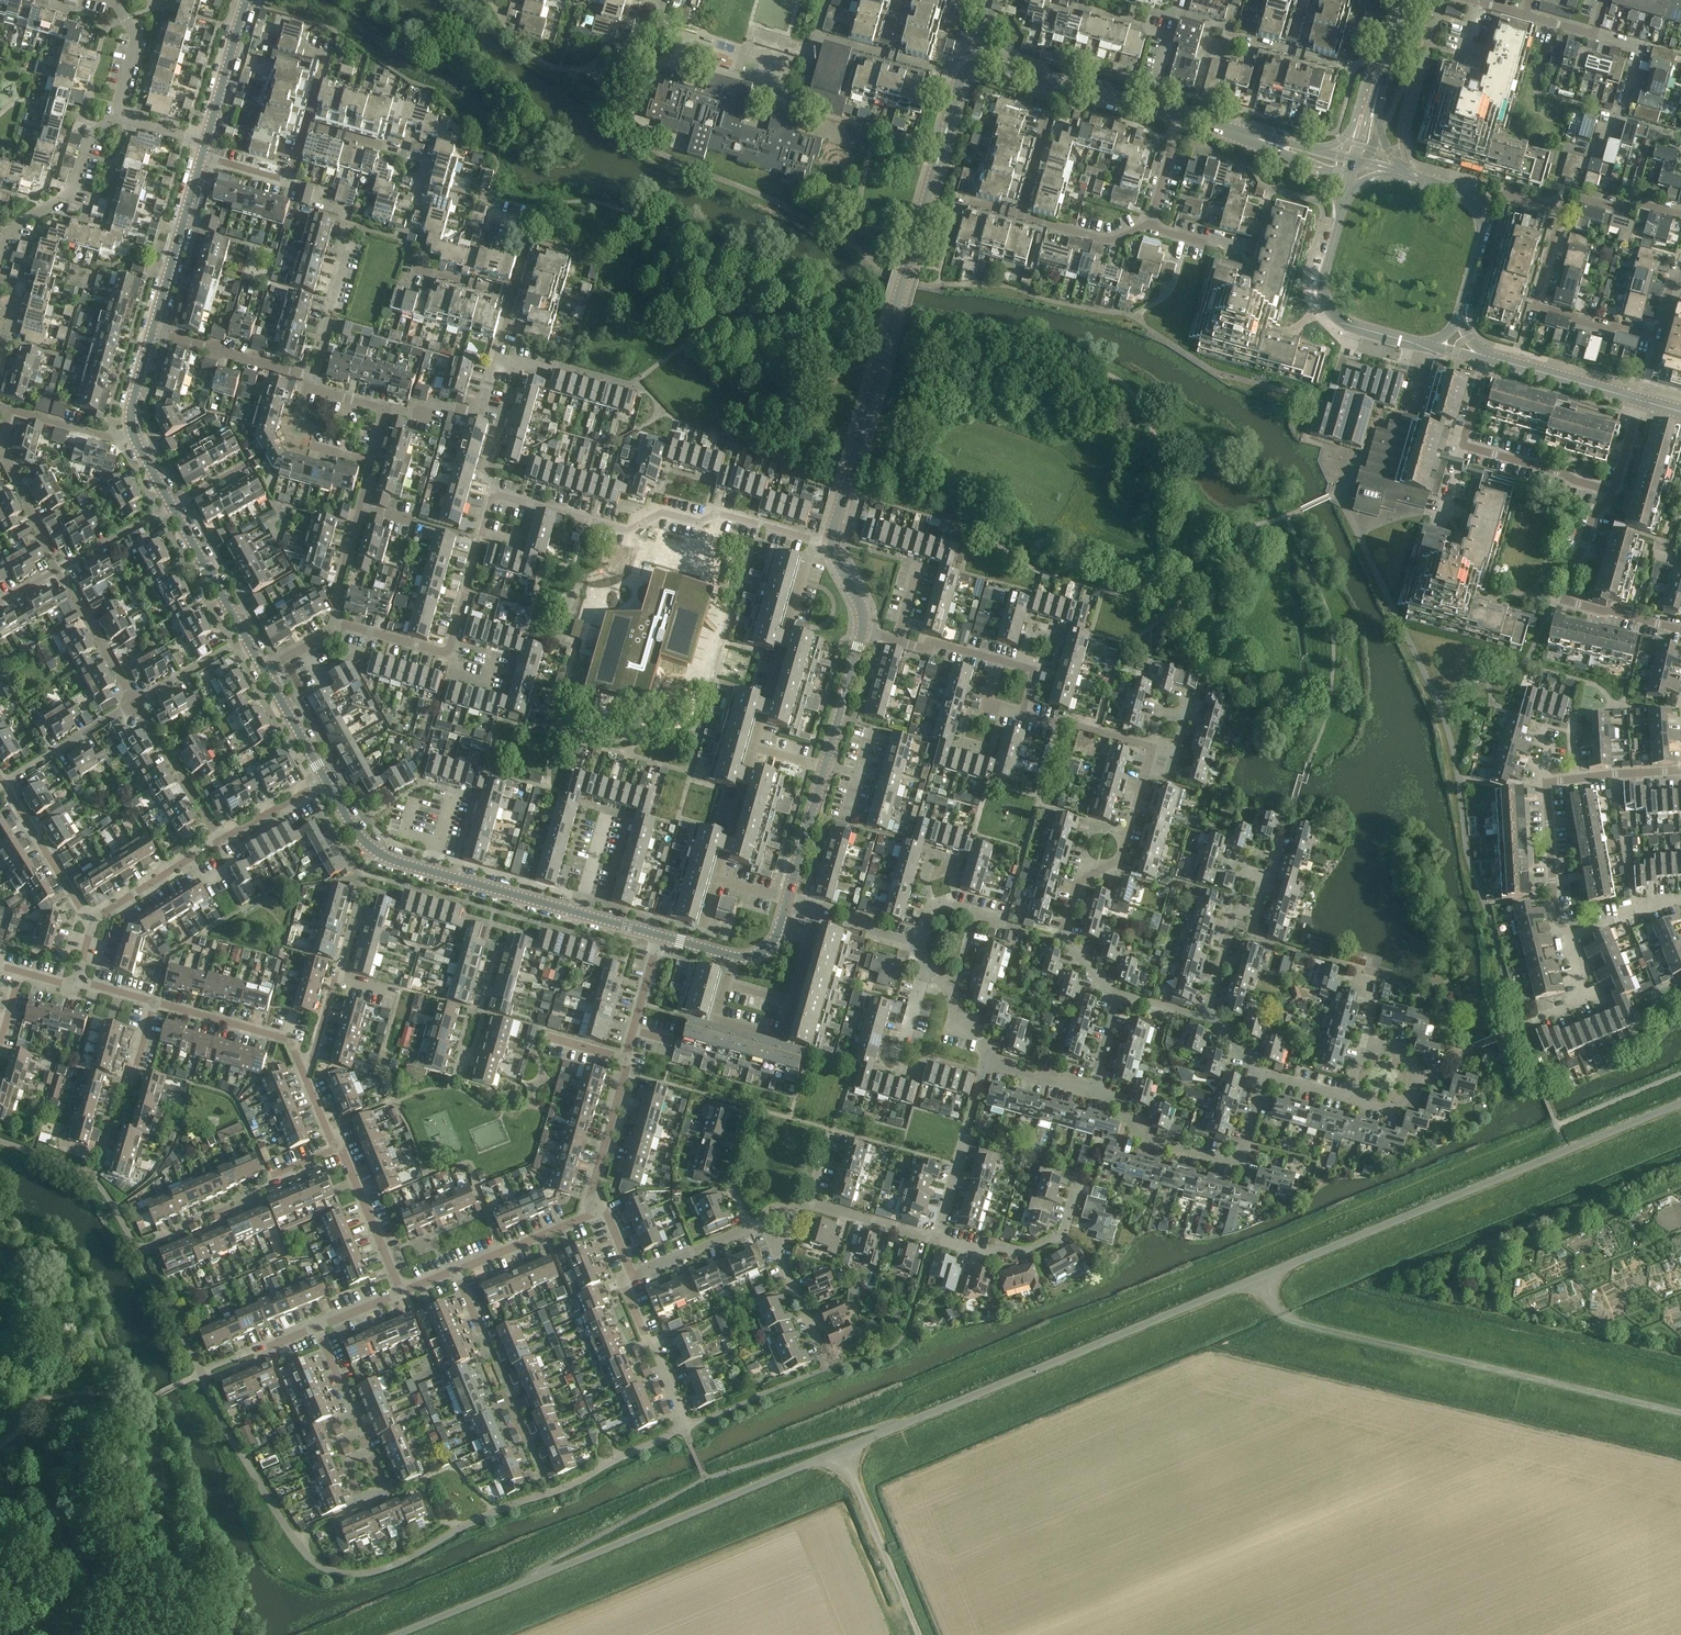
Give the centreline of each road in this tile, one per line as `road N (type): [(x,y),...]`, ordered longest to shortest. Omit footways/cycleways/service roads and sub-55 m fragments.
road 1 (unclassified): [(398,1634),(1680,1103)]
road 2 (tertiary): [(832,547),(968,64)]
road 3 (residential): [(811,541),(715,514),(699,522),(661,512),(628,531),(496,495),(447,653)]
road 4 (residential): [(1679,282),(1671,280),(1657,332),(1647,338),(1533,306),(1563,210)]
road 5 (residential): [(1091,1091),(1120,1098),(1134,1138),(1240,1166),(1264,1075)]
road 6 (tertiary): [(264,670),(132,434)]
road 7 (tertiary): [(1353,165),(1320,277),(1323,306),(1338,318),(1427,344)]
road 8 (residential): [(548,1495),(455,1270)]
road 9 (residential): [(1680,631),(1565,601),(1593,514),(1614,491)]
road 10 (residential): [(310,378),(346,224),(347,212),(318,204),(322,188)]
road 11 (residential): [(754,747),(811,541)]
road 12 (residential): [(935,1239),(985,1253),(1024,1252),(1063,1233),(1080,1172)]
road 13 (residential): [(1592,34),(1638,48),(1615,127),(1604,128),(1595,158),(1577,153)]
road 14 (residential): [(0,254),(6,233),(77,187),(94,130),(115,119)]
road 15 (tertiary): [(968,64),(1150,107)]
road 16 (residential): [(935,1239),(988,1060)]
road 17 (tertiary): [(151,333),(201,157)]
road 18 (residential): [(306,1078),(286,1038),(155,1002)]
road 19 (tertiary): [(1180,116),(1353,165)]
road 20 (track): [(1514,1302),(1680,1233)]
road 21 (residential): [(1205,1018),(1233,915),(1257,918),(1270,879)]
road 22 (residential): [(306,1078),(336,975),(398,993)]
road 23 (tertiary): [(1353,165),(1399,0)]
road 24 (residential): [(683,1428),(624,1279),(633,1275)]
road 25 (residential): [(151,333),(310,378)]
road 26 (residential): [(221,839),(134,703)]
road 27 (residential): [(386,406),(421,415),(438,402),(480,415),(497,358)]
road 28 (residential): [(4,786),(90,922)]
road 29 (residential): [(1567,939),(1553,900),(1545,781)]
road 30 (residential): [(400,1292),(336,1148)]
road 31 (tertiary): [(1488,357),(1639,400)]
road 32 (residential): [(455,1270),(600,1210)]
road 33 (residential): [(1614,491),(1464,446)]
road 34 (residential): [(600,1210),(593,1189),(625,1059)]
road 35 (residential): [(134,703),(57,569)]
road 36 (residential): [(4,786),(134,703)]
road 37 (tertiary): [(577,911),(431,871)]
road 38 (residential): [(201,157),(289,182),(306,125)]
road 39 (tertiary): [(204,143),(247,0)]
road 40 (residential): [(822,1360),(768,1221)]
road 41 (tertiary): [(431,871),(366,843),(326,780)]
road 42 (residential): [(1680,214),(1631,201),(1627,211),(1567,193),(1563,210)]
road 43 (tertiary): [(824,767),(862,631)]
road 44 (residential): [(727,984),(717,1019),(779,1037),(789,1001)]
road 45 (residential): [(717,878),(754,747)]
road 46 (tertiary): [(788,898),(824,767)]
road 47 (residential): [(1150,227),(1107,240),(1020,215)]
road 48 (tertiary): [(1479,208),(1458,191),(1353,165)]
road 49 (residential): [(1152,747),(1022,713)]
road 50 (residential): [(514,298),(416,268),(404,239)]
road 51 (residential): [(115,119),(137,36),(110,0)]
road 52 (residential): [(809,1205),(935,1239)]
road 53 (residential): [(749,1228),(728,1178),(747,1106)]
road 54 (residential): [(57,569),(0,456)]
road 55 (tertiary): [(326,780),(264,670)]
road 56 (residential): [(11,410),(112,438),(132,434)]
road 57 (residential): [(633,1275),(749,1228)]
road 58 (residential): [(201,1373),(317,1326)]
road 59 (residential): [(335,628),(338,585),(361,507)]
road 60 (residential): [(221,839),(326,780)]

